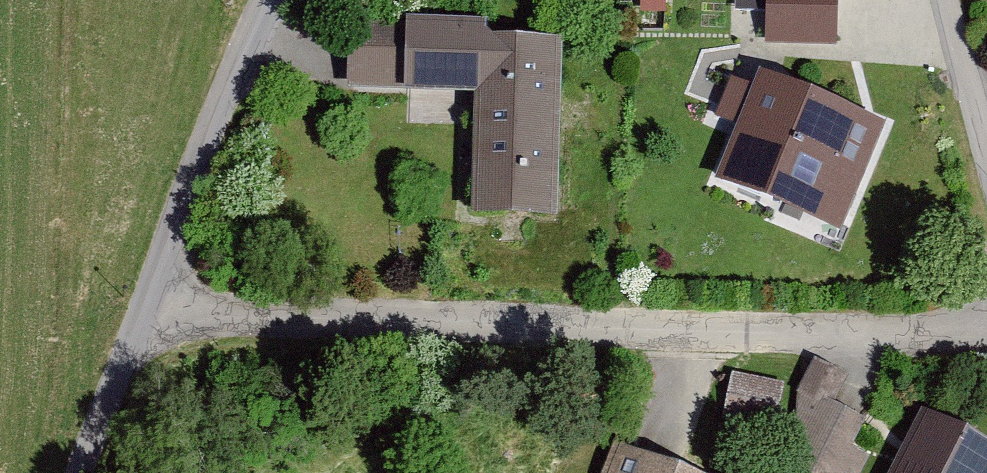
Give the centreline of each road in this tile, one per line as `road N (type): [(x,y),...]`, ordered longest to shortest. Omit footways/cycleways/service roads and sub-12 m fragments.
road 1 (residential): [(145,313),(598,324),(986,320)]
road 2 (residential): [(272,0),(247,44),(145,313)]
road 3 (residential): [(986,169),(944,0)]
road 4 (residential): [(145,313),(82,472)]

